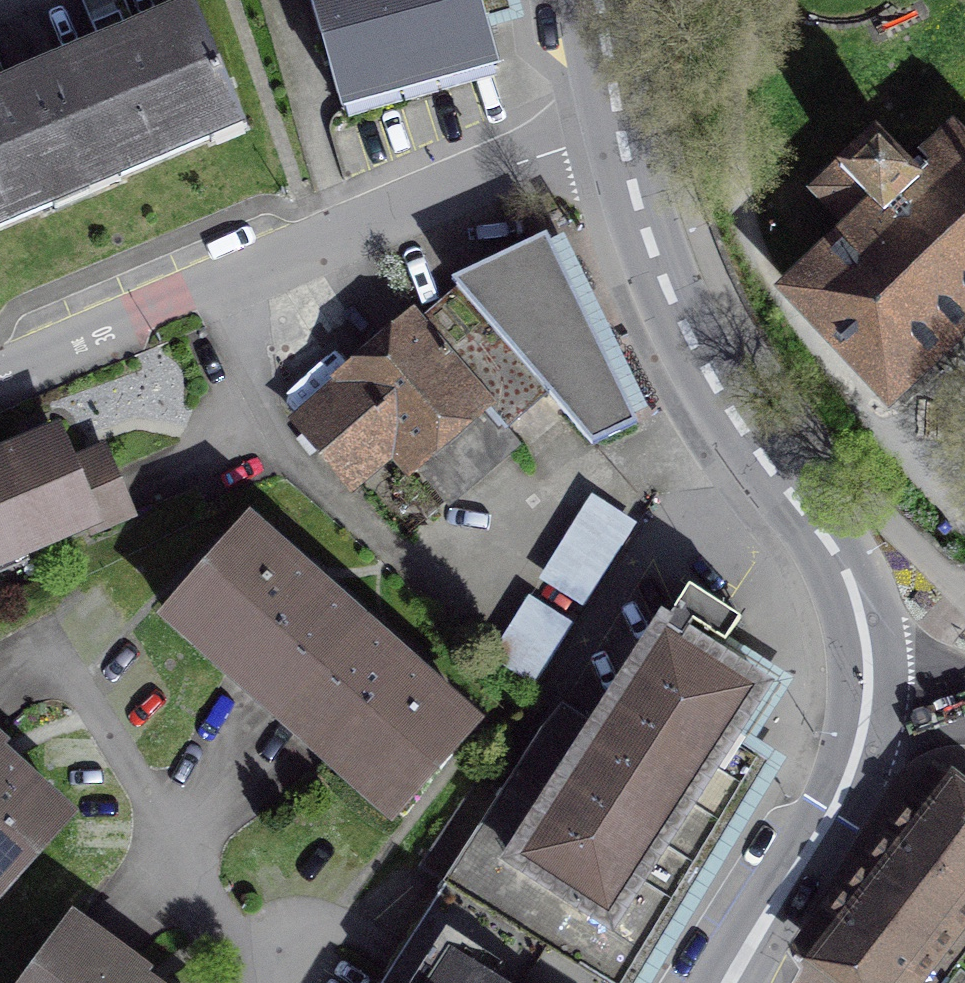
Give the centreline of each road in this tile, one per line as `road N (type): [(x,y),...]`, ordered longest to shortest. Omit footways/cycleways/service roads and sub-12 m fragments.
road 1 (residential): [(618,123),(0,377)]
road 2 (secondary): [(618,123),(644,228),(688,338),(720,397),(849,582),(865,628),(868,678)]
road 3 (secondary): [(868,678),(842,796),(732,982)]
road 4 (secondary): [(598,0),(618,123)]

